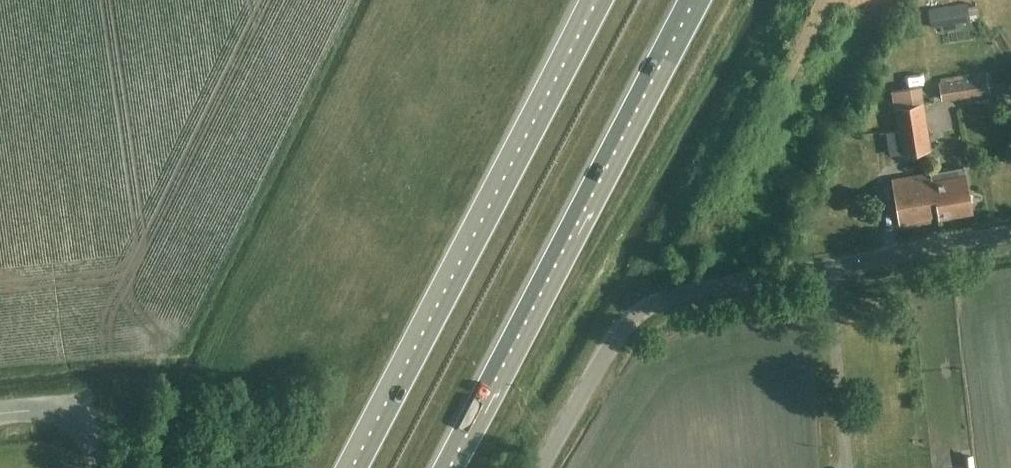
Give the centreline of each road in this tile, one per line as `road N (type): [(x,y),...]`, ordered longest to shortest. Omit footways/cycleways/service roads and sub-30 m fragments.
road 1 (unclassified): [(541,467),(619,331),(656,302),(1010,234)]
road 2 (trunk): [(604,2),(355,467)]
road 3 (trunk): [(443,467),(687,0)]
road 4 (unclassified): [(0,413),(62,413),(84,432),(95,467)]

